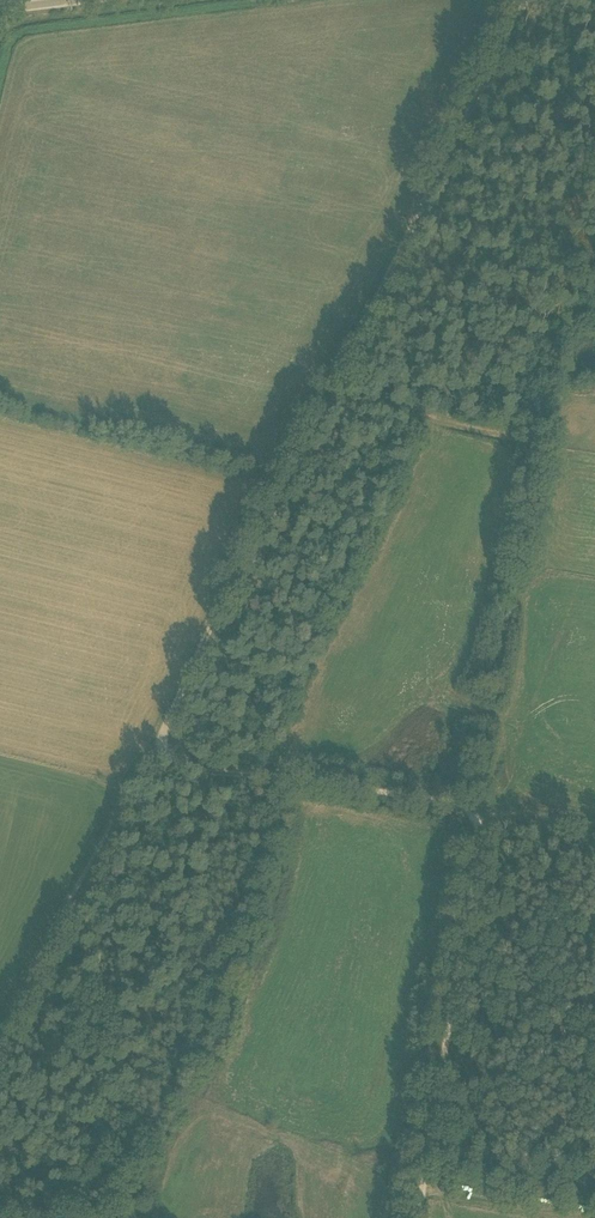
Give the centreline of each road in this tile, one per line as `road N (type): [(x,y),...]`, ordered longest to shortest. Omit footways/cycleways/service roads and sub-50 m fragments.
road 1 (track): [(169,755),(162,732),(192,664),(334,399),(525,0)]
road 2 (track): [(418,1217),(478,822)]
road 3 (track): [(478,822),(447,802),(185,766),(169,755)]
road 4 (track): [(334,399),(546,447)]
road 5 (track): [(478,822),(500,812),(594,828)]

